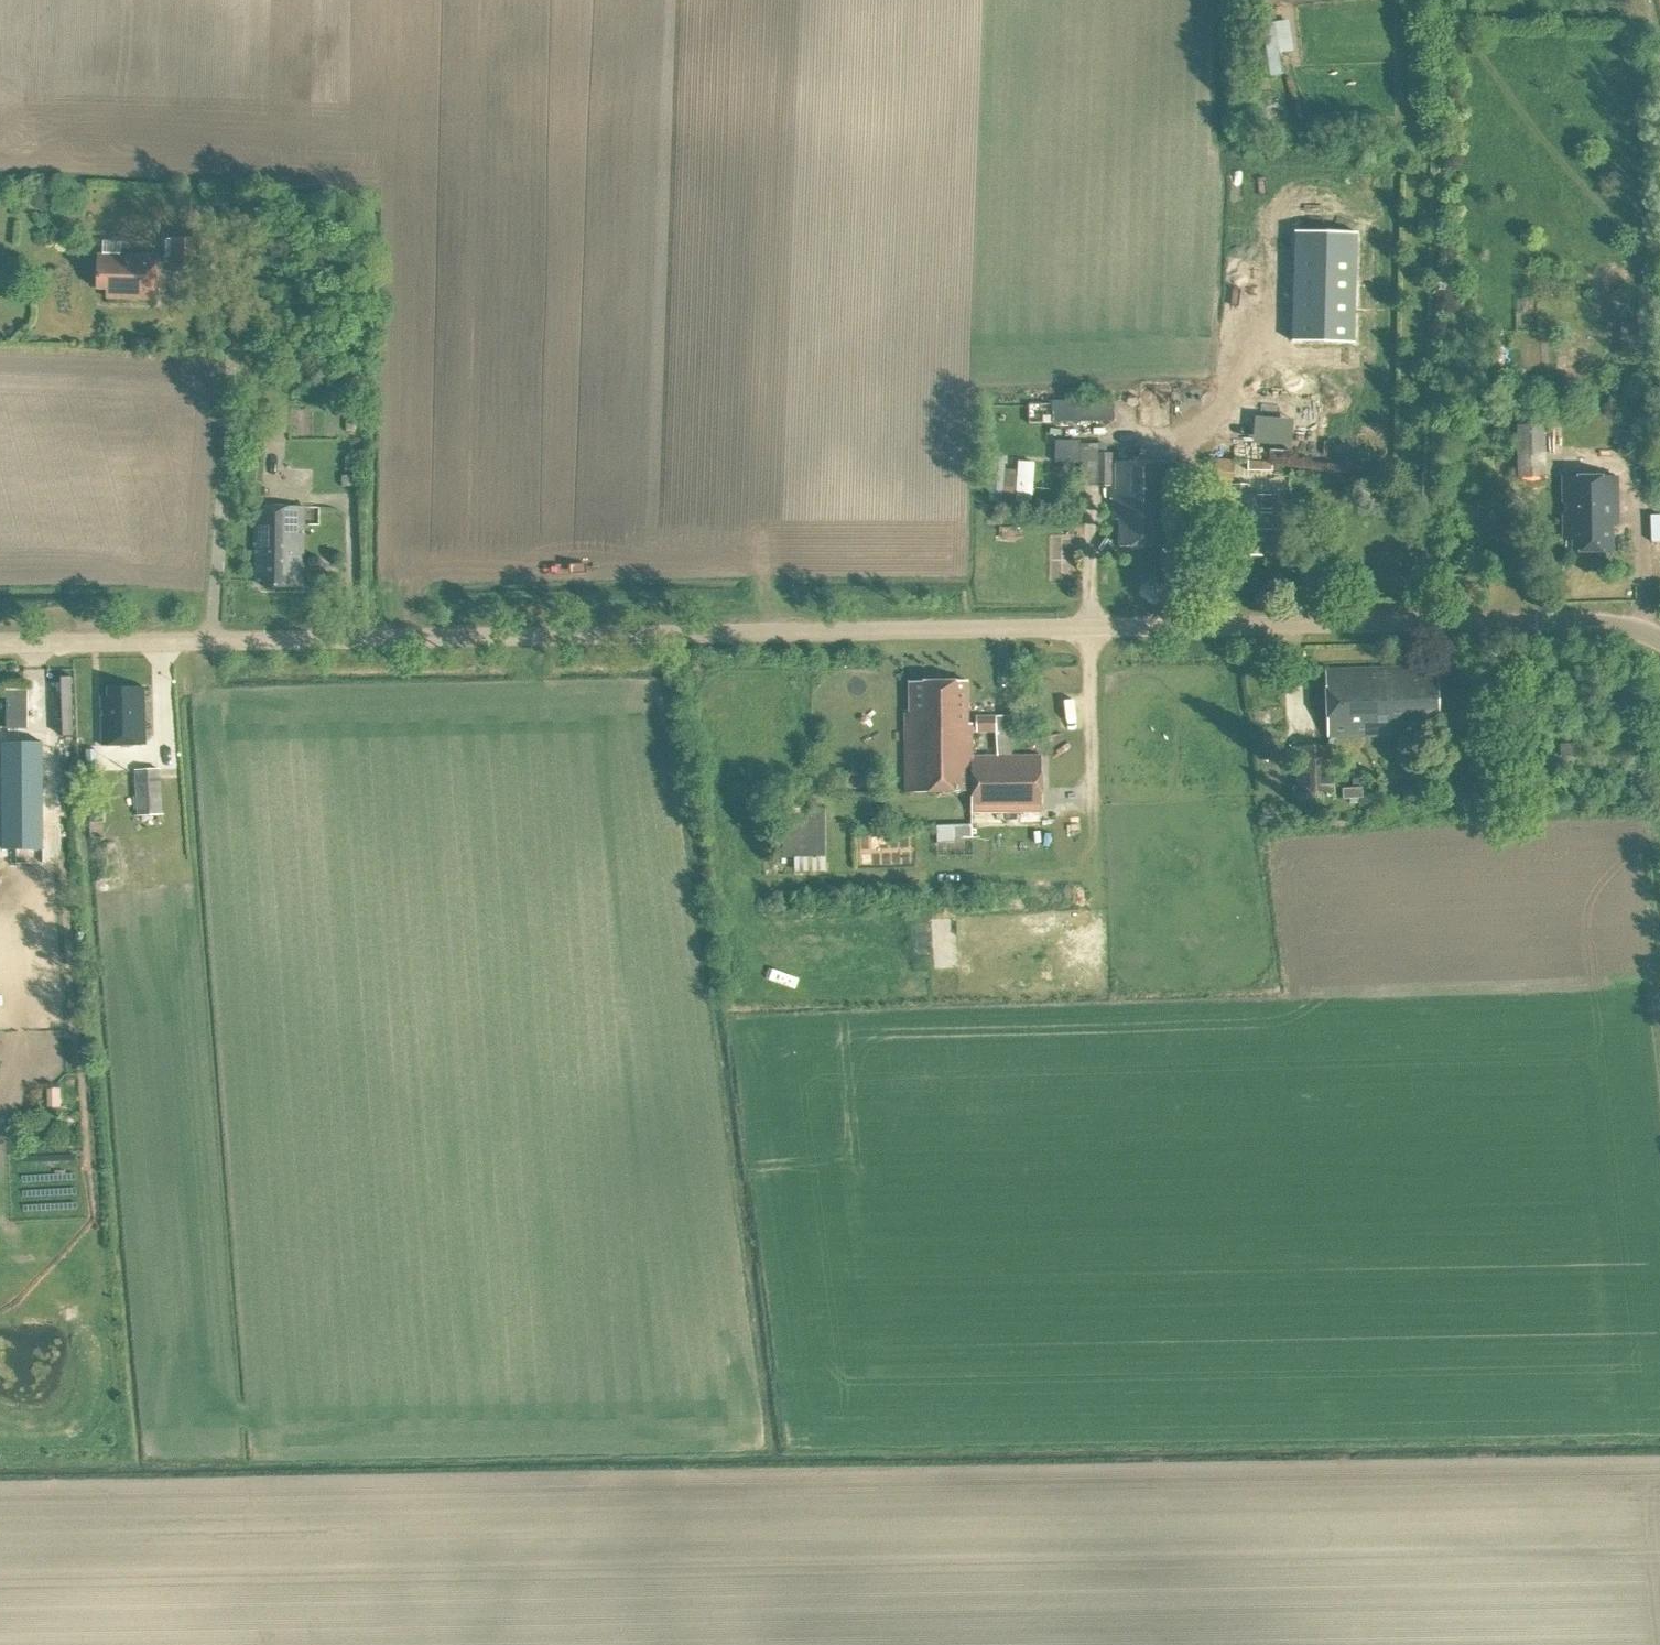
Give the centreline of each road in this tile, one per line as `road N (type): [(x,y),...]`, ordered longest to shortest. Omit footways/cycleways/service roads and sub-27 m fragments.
road 1 (tertiary): [(1659,639),(1585,621),(0,642)]

